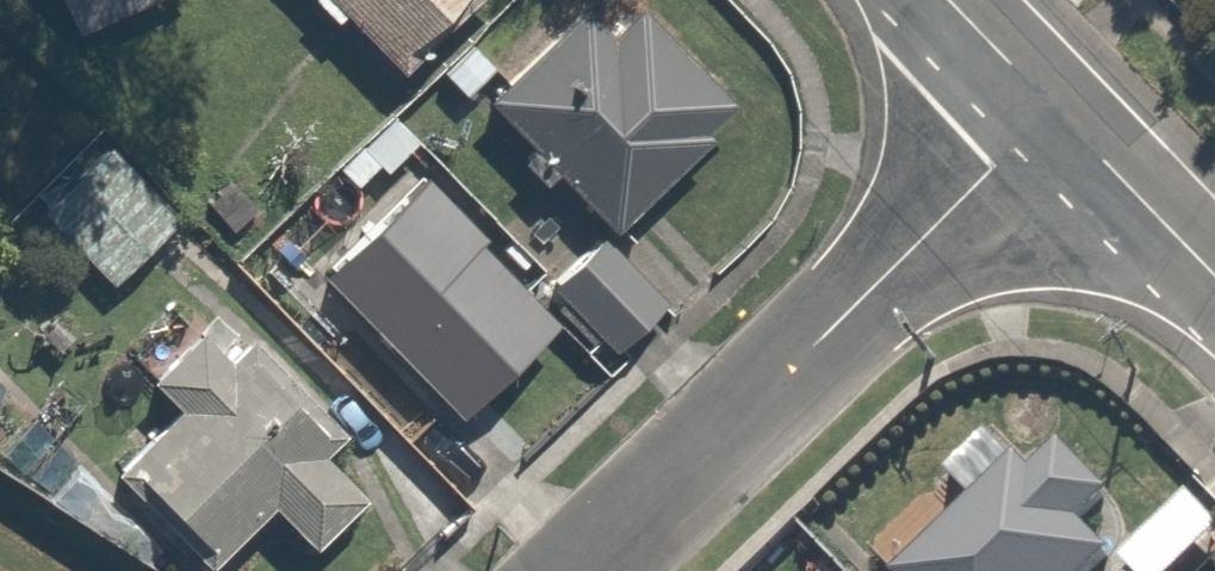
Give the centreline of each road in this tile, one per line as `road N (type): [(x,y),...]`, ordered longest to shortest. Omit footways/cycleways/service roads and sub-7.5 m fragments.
road 1 (residential): [(1057,110),(584,570)]
road 2 (residential): [(1214,273),(1057,110)]
road 3 (residential): [(1057,110),(950,0)]

